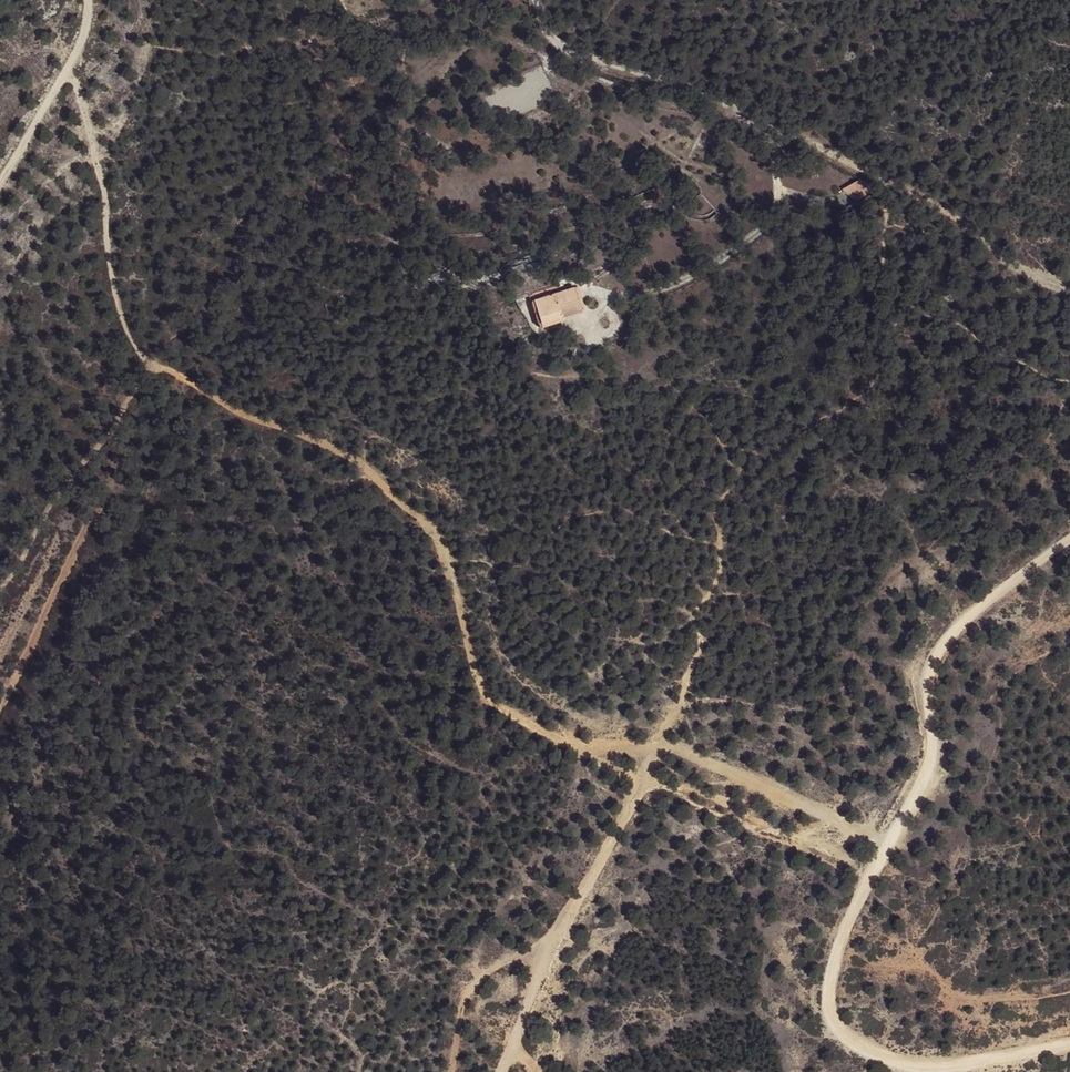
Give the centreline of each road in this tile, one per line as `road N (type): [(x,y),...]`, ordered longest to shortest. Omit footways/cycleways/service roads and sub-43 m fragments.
road 1 (track): [(649,772),(572,745),(479,690),(442,561),(412,511),(352,451),(237,413),(147,360),(126,327),(100,157),(66,73)]
road 2 (residential): [(537,0),(549,32),(570,50),(768,121),(913,194)]
road 3 (track): [(1069,535),(1009,573),(944,652),(937,748),(877,869)]
road 4 (track): [(877,869),(851,948),(848,1020),(893,1057),(1003,1054),(1069,1040)]
road 5 (track): [(893,835),(861,829),(785,788),(664,744),(572,745)]
road 6 (track): [(649,772),(603,865),(538,954),(499,1071)]
road 7 (track): [(877,869),(794,831),(736,817),(649,772)]
road 8 (track): [(1069,287),(913,194)]

